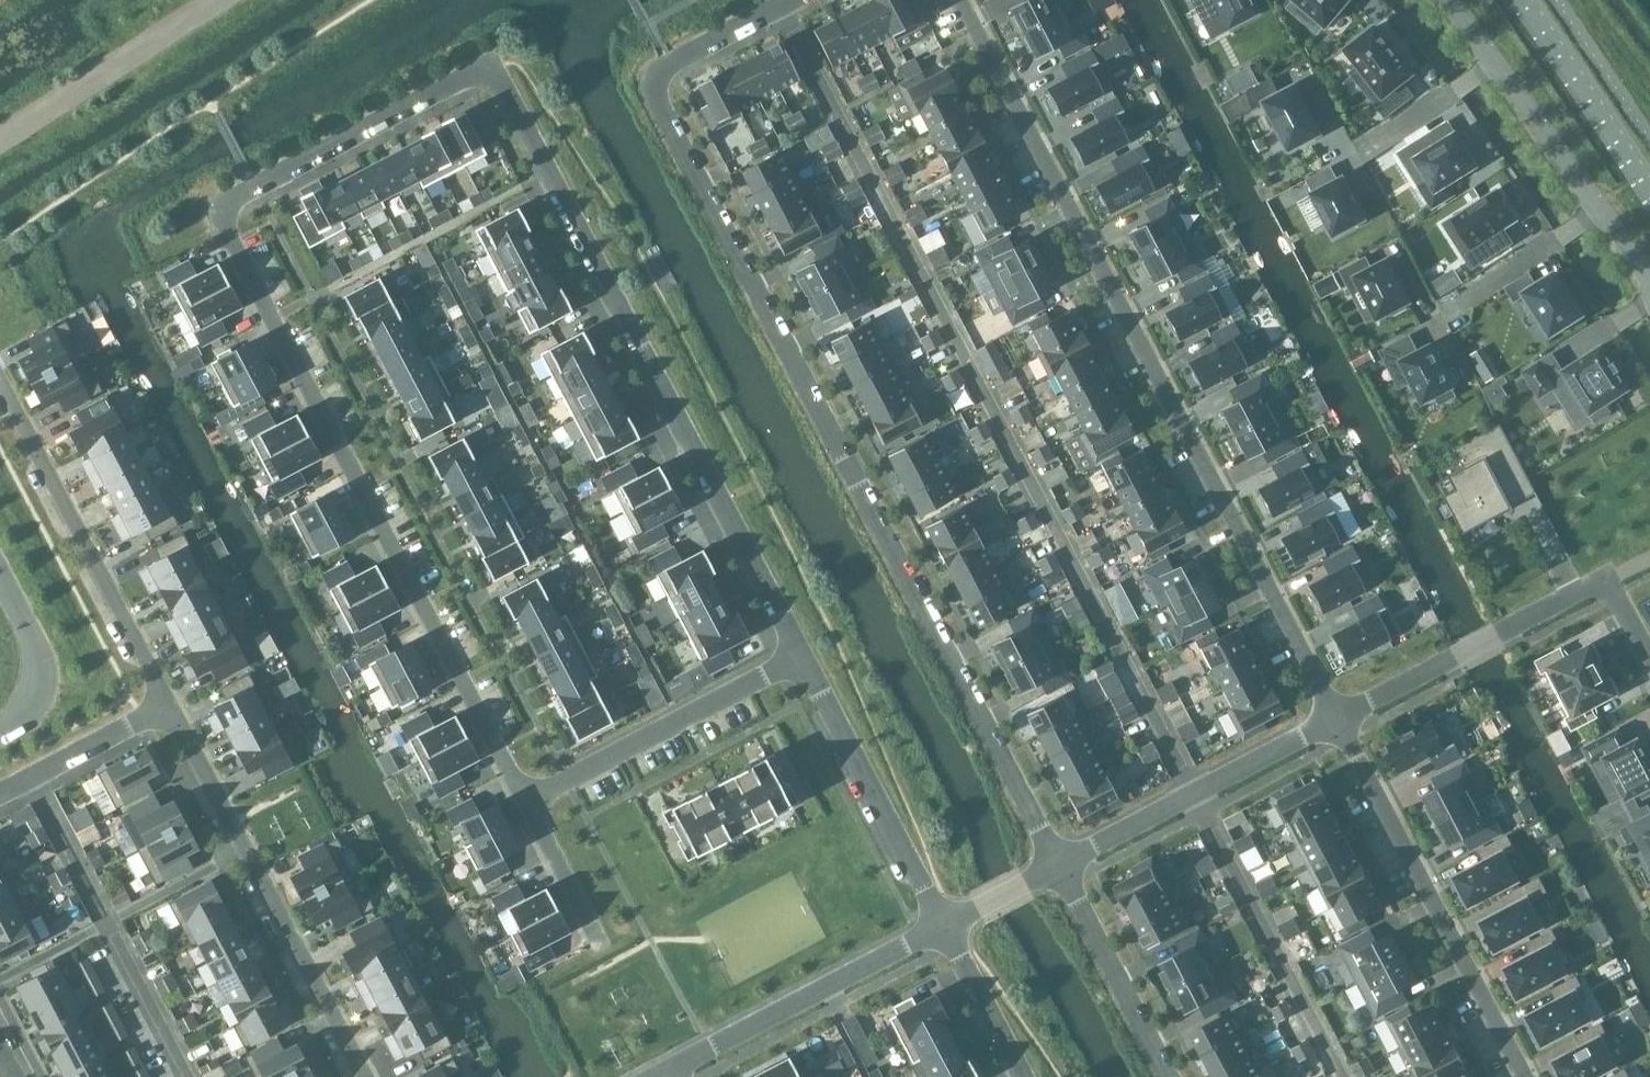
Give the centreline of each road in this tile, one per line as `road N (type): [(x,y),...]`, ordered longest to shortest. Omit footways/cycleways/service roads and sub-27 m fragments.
road 1 (residential): [(525,801),(225,231),(223,208),(254,185),(490,71),(802,655)]
road 2 (residential): [(1053,867),(652,89),(655,72),(790,0)]
road 3 (residential): [(960,0),(1338,719)]
road 4 (residential): [(362,1076),(169,704)]
road 5 (residential): [(1338,719),(1525,1076)]
road 6 (residential): [(1338,719),(1605,578),(1649,663)]
road 7 (residential): [(169,704),(0,381)]
road 8 (unclassified): [(1649,281),(1451,0)]
road 9 (residential): [(1053,867),(1338,719)]
road 10 (residential): [(802,655),(525,801)]
road 11 (residential): [(669,1069),(943,926)]
road 12 (residential): [(802,655),(943,926)]
road 13 (residential): [(1165,1076),(1053,867)]
road 14 (tertiary): [(1649,192),(1522,0)]
road 15 (residential): [(0,800),(169,704)]
road 16 (residential): [(0,730),(33,707),(43,677),(0,584)]
road 17 (residential): [(943,926),(1022,1076)]
road 18 (residential): [(601,948),(525,801)]
road 19 (residential): [(943,926),(1053,867)]

